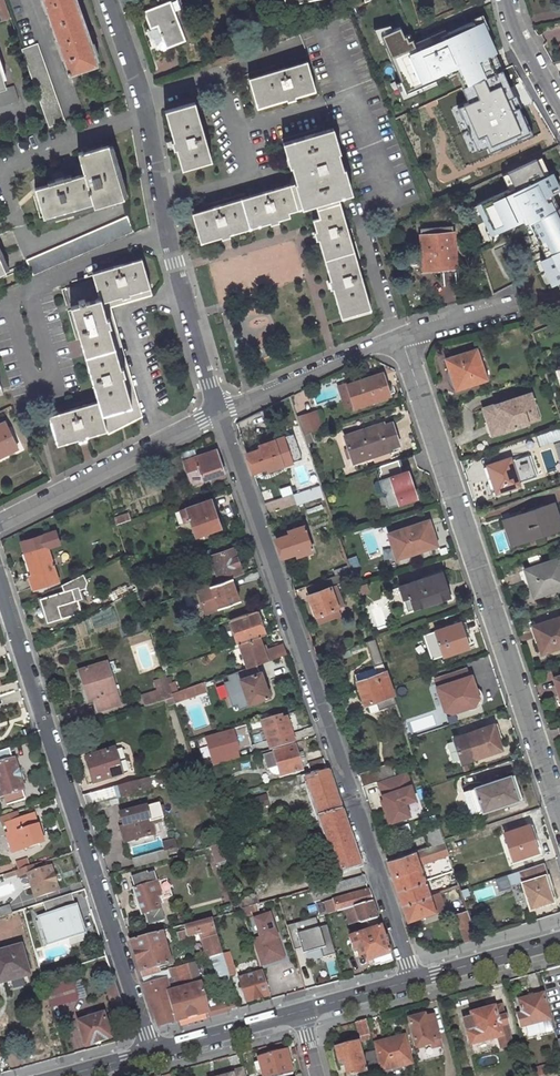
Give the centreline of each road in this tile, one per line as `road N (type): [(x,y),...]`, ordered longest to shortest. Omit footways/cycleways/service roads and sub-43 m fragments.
road 1 (residential): [(415,978),(219,415)]
road 2 (residential): [(559,819),(401,337)]
road 3 (residential): [(152,1051),(0,588)]
road 4 (residential): [(219,415),(171,256),(145,95),(110,0)]
road 5 (residential): [(219,415),(0,531)]
road 6 (residential): [(401,337),(219,415)]
road 7 (tertiary): [(152,1051),(301,1010)]
road 8 (tertiary): [(415,978),(559,939)]
road 9 (tertiary): [(508,0),(559,114)]

